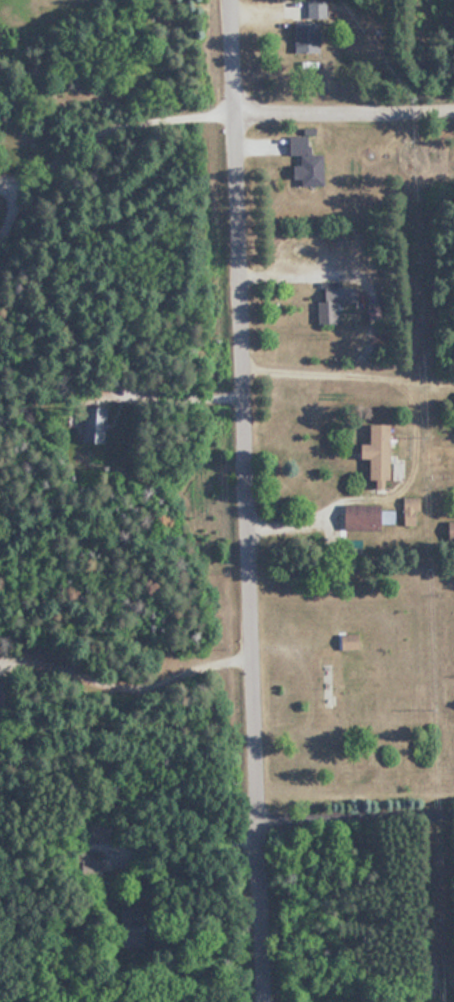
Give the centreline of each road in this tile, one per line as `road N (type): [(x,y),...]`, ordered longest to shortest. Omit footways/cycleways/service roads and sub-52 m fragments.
road 1 (residential): [(260,1001),(228,0)]

